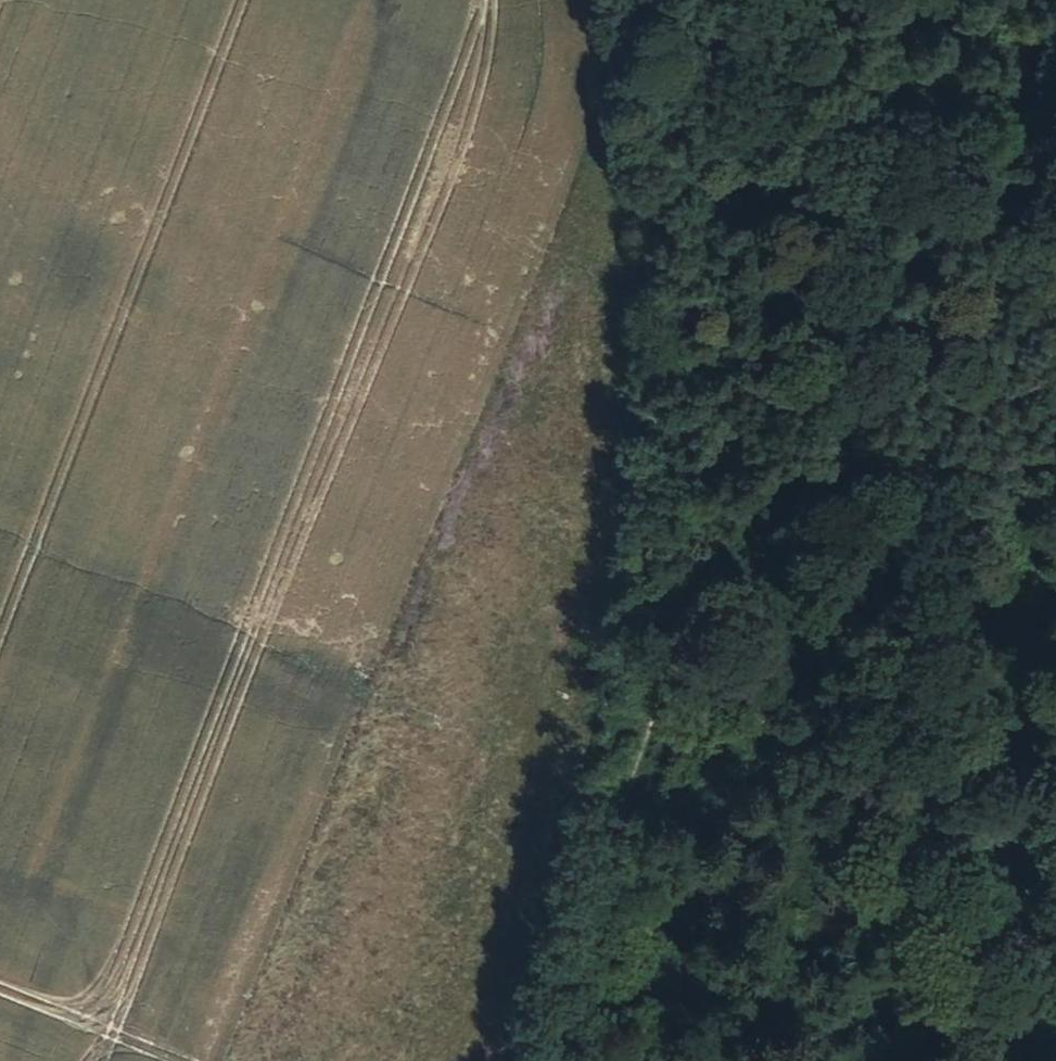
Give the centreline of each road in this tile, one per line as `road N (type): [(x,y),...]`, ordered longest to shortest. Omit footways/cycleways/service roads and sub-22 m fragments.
road 1 (track): [(647,0),(699,449),(697,603),(567,1060)]
road 2 (track): [(1049,295),(1055,108)]

